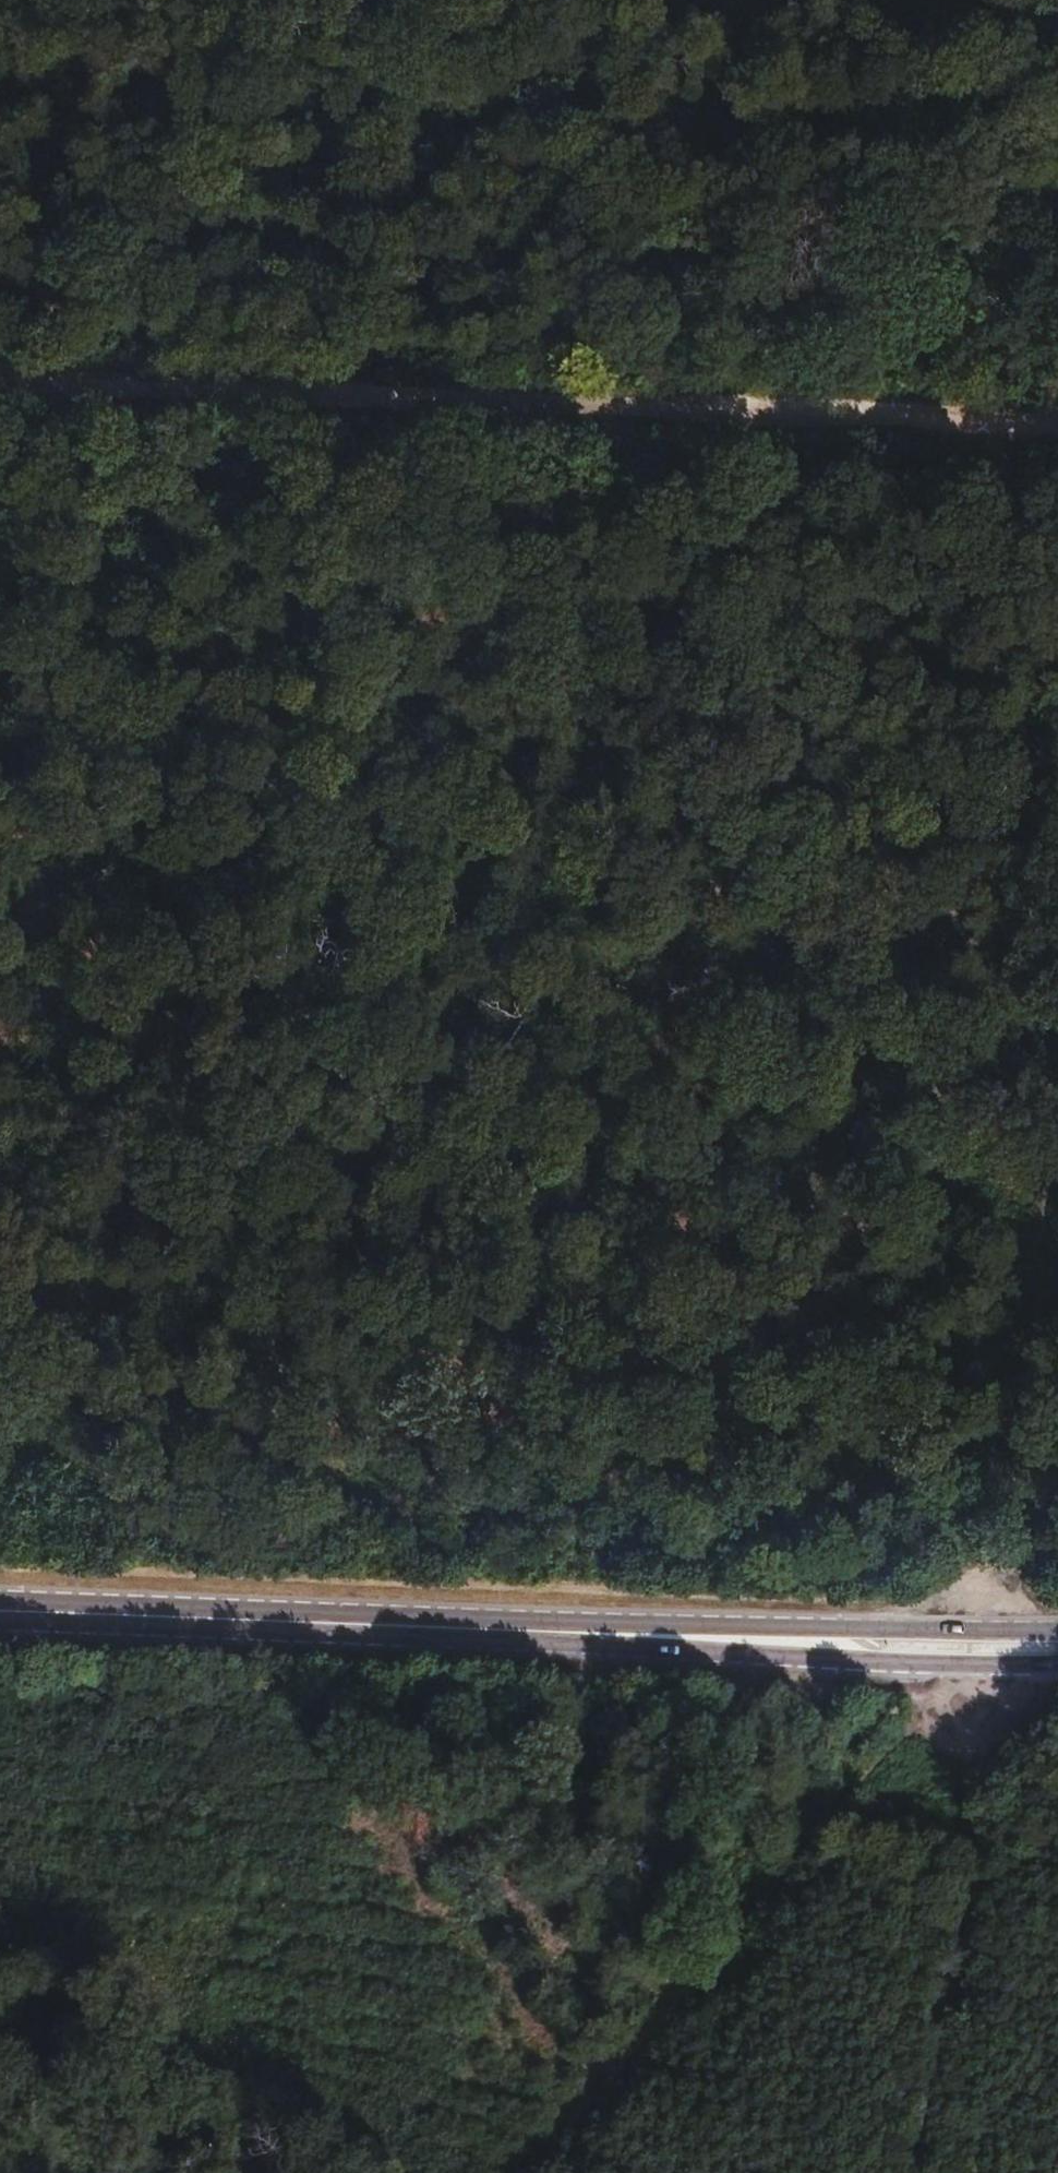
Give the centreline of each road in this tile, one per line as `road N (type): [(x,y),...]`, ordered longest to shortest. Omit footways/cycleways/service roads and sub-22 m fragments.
road 1 (primary): [(505,1630),(876,1661),(1057,1664)]
road 2 (primary): [(1057,1631),(505,1630)]
road 3 (track): [(1057,1176),(986,1691)]
road 4 (primary): [(0,1610),(505,1630)]
road 5 (track): [(986,1691),(928,2172)]

